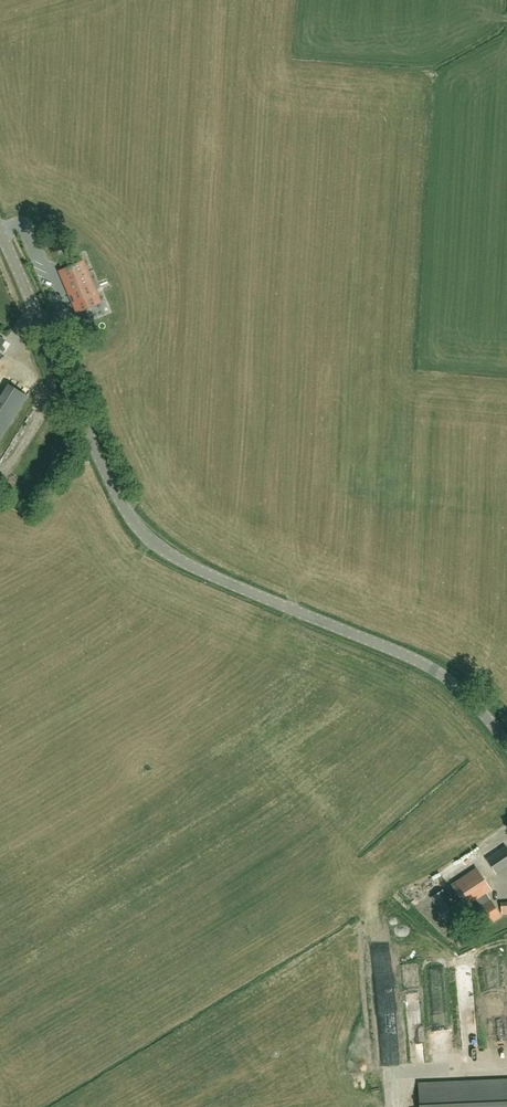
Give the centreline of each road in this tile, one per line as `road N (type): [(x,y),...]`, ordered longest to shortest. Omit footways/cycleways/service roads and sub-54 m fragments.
road 1 (tertiary): [(506,746),(443,677),(202,574),(150,543),(124,511),(0,239)]

